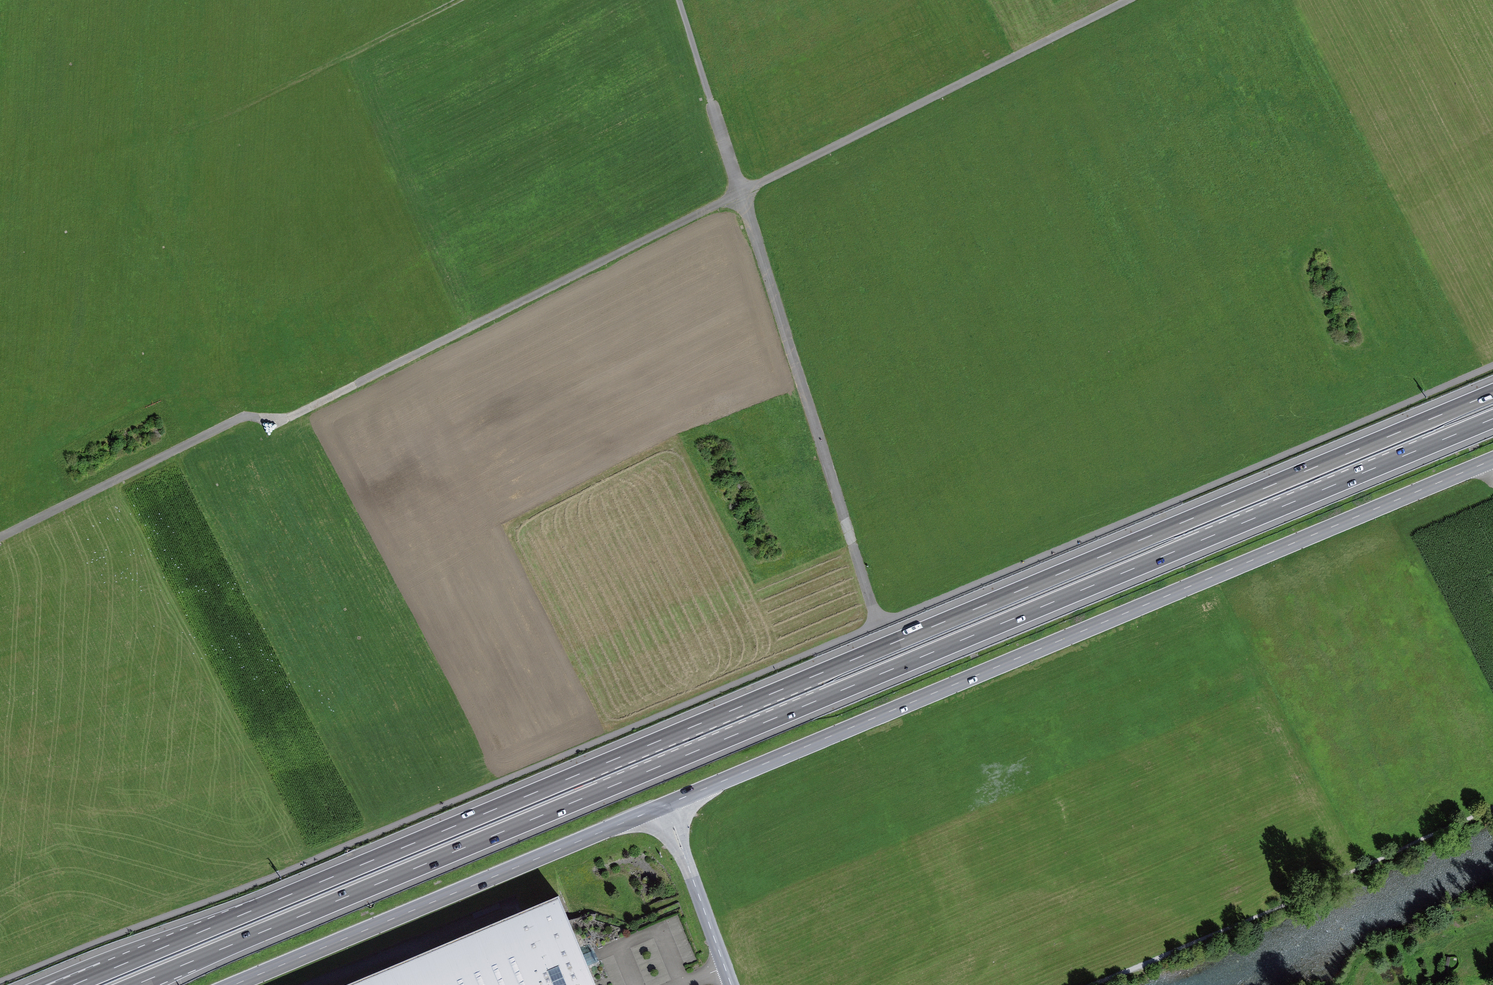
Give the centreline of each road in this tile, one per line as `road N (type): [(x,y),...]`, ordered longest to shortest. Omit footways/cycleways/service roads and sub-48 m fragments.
road 1 (motorway): [(1492,393),(110,969)]
road 2 (motorway): [(135,984),(1492,419)]
road 3 (secondary): [(1492,461),(232,984)]
road 4 (track): [(0,537),(243,416),(290,417),(1127,0)]
road 5 (track): [(678,0),(877,622)]
road 6 (track): [(1093,984),(1492,807)]
road 7 (track): [(451,0),(177,129)]

